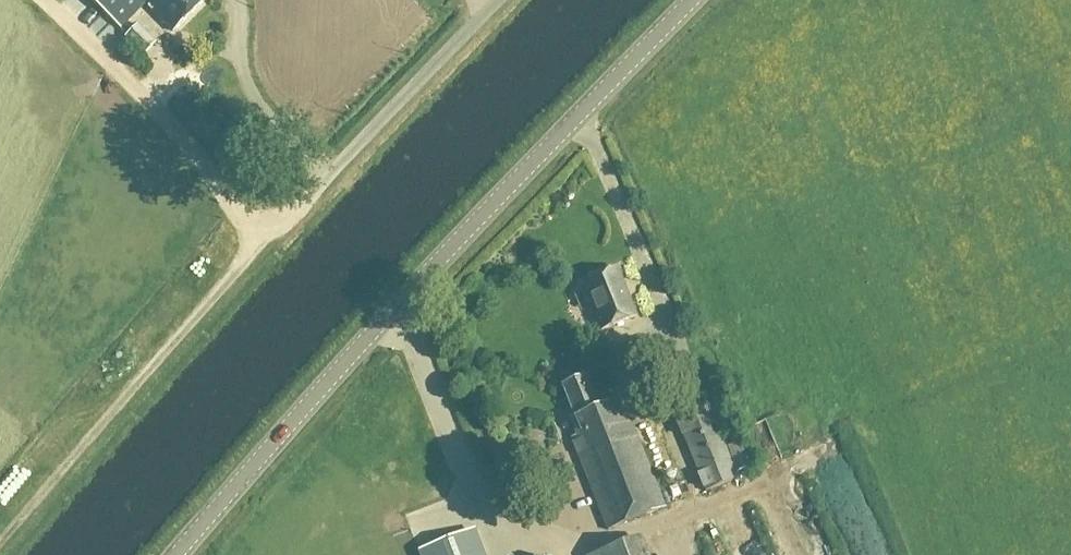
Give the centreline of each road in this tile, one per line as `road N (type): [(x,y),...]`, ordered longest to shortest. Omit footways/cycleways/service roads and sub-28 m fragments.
road 1 (tertiary): [(184,554),(561,136),(694,0)]
road 2 (unclassified): [(0,550),(255,257),(499,0)]

